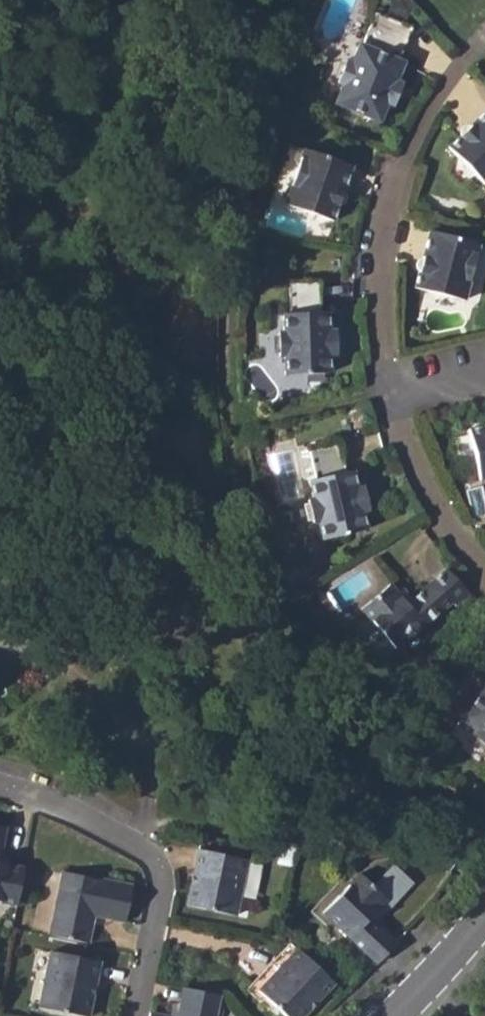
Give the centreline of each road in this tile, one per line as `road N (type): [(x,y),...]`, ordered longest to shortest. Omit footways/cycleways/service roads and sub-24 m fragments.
road 1 (residential): [(384,390),(382,239),(394,190),(423,118),(484,35)]
road 2 (residential): [(134,1015),(162,889),(155,862),(137,846),(0,789)]
road 3 (residential): [(484,576),(425,501),(384,390)]
road 4 (tertiary): [(484,914),(393,1015)]

